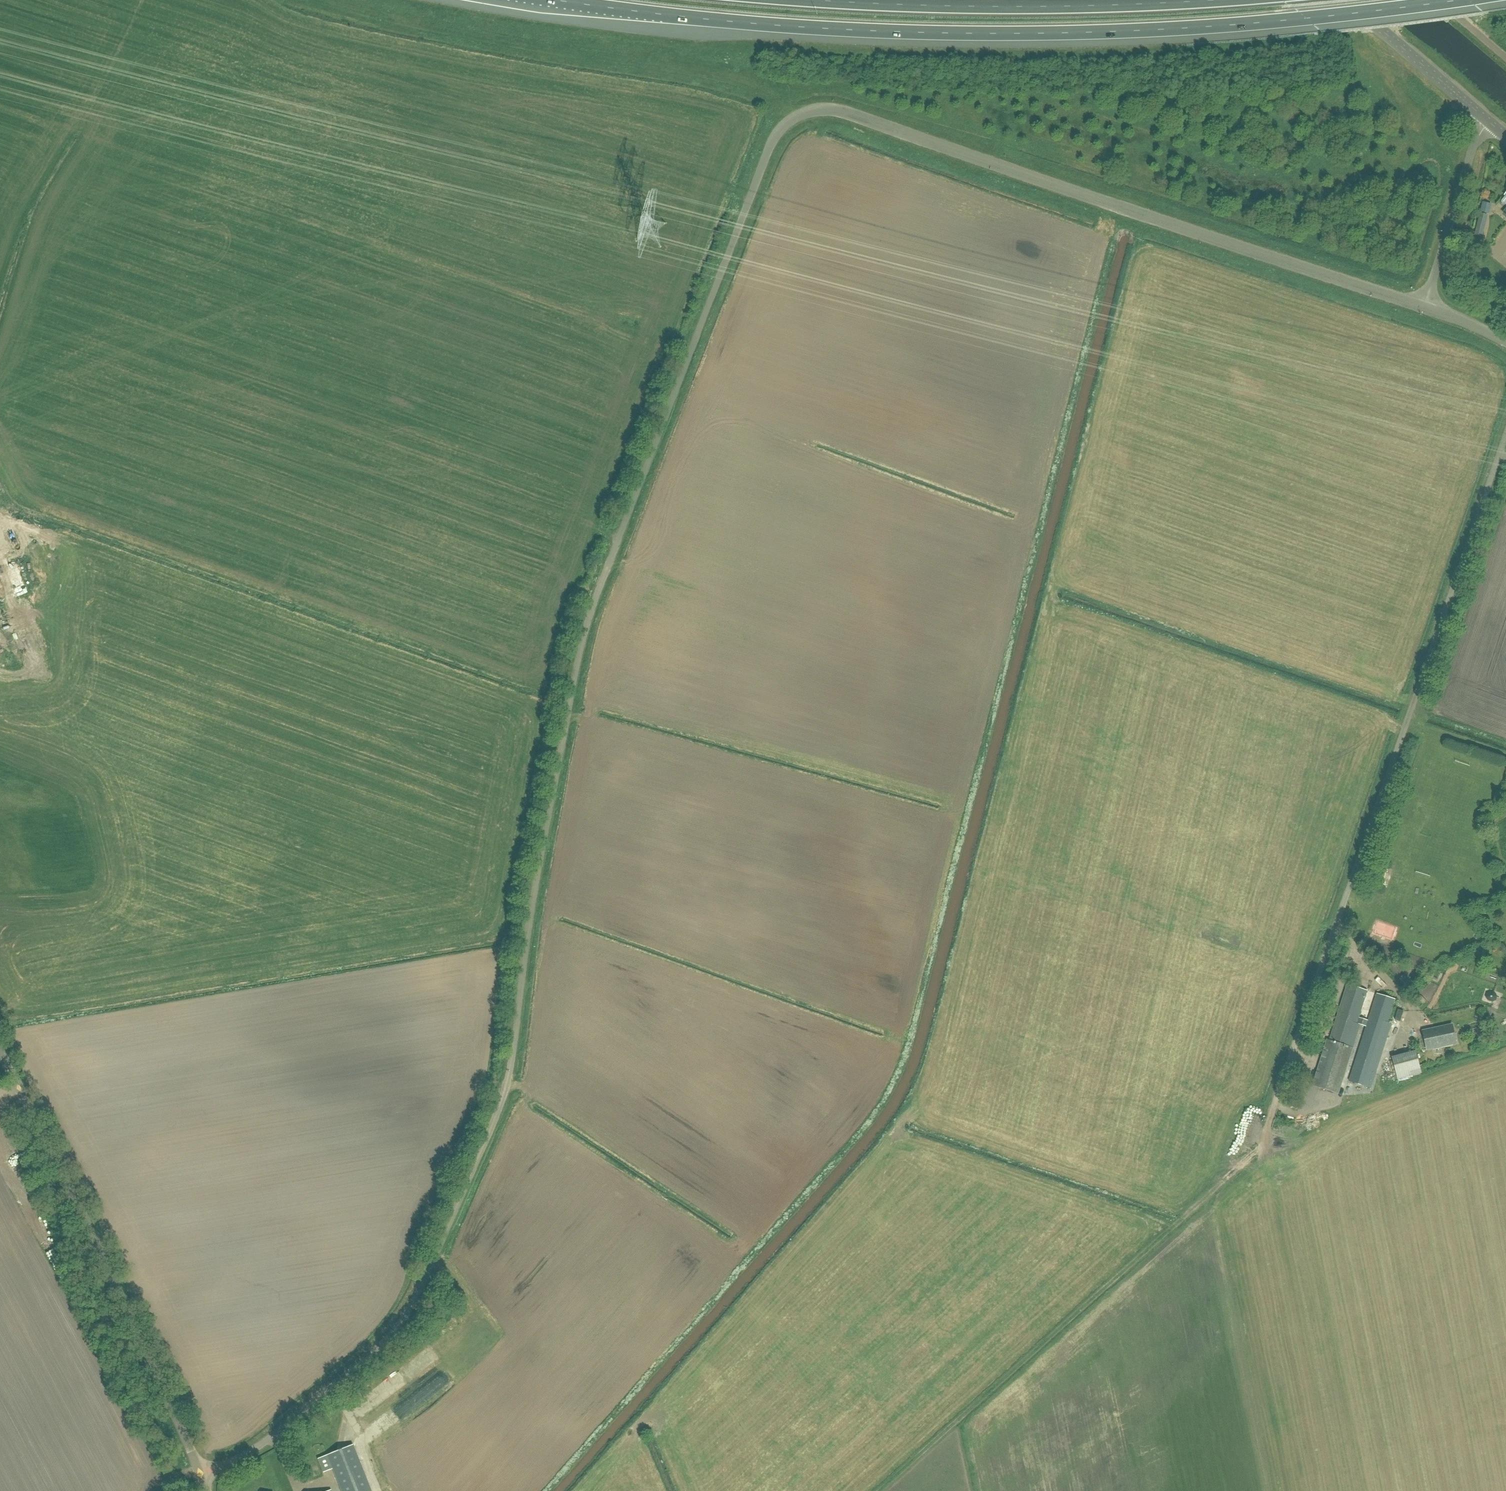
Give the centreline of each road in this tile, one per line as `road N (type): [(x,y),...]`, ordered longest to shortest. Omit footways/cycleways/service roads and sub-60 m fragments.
road 1 (tertiary): [(201,1474),(254,1450),(390,1337),(501,1105),(579,651),(785,125),(814,110),(845,112),(1425,307)]
road 2 (motorway): [(554,0),(755,24),(1010,35),(1304,20),(1464,0)]
road 3 (unclassified): [(1505,434),(1273,1109)]
road 4 (track): [(1273,1109),(1268,1148),(881,1490)]
road 5 (tertiary): [(201,1474),(136,1318),(19,1088)]
road 6 (motorway): [(1219,0),(1046,6),(803,0)]
road 7 (unclassified): [(1425,307),(1481,118)]
road 8 (tertiary): [(1481,118),(1350,0)]

